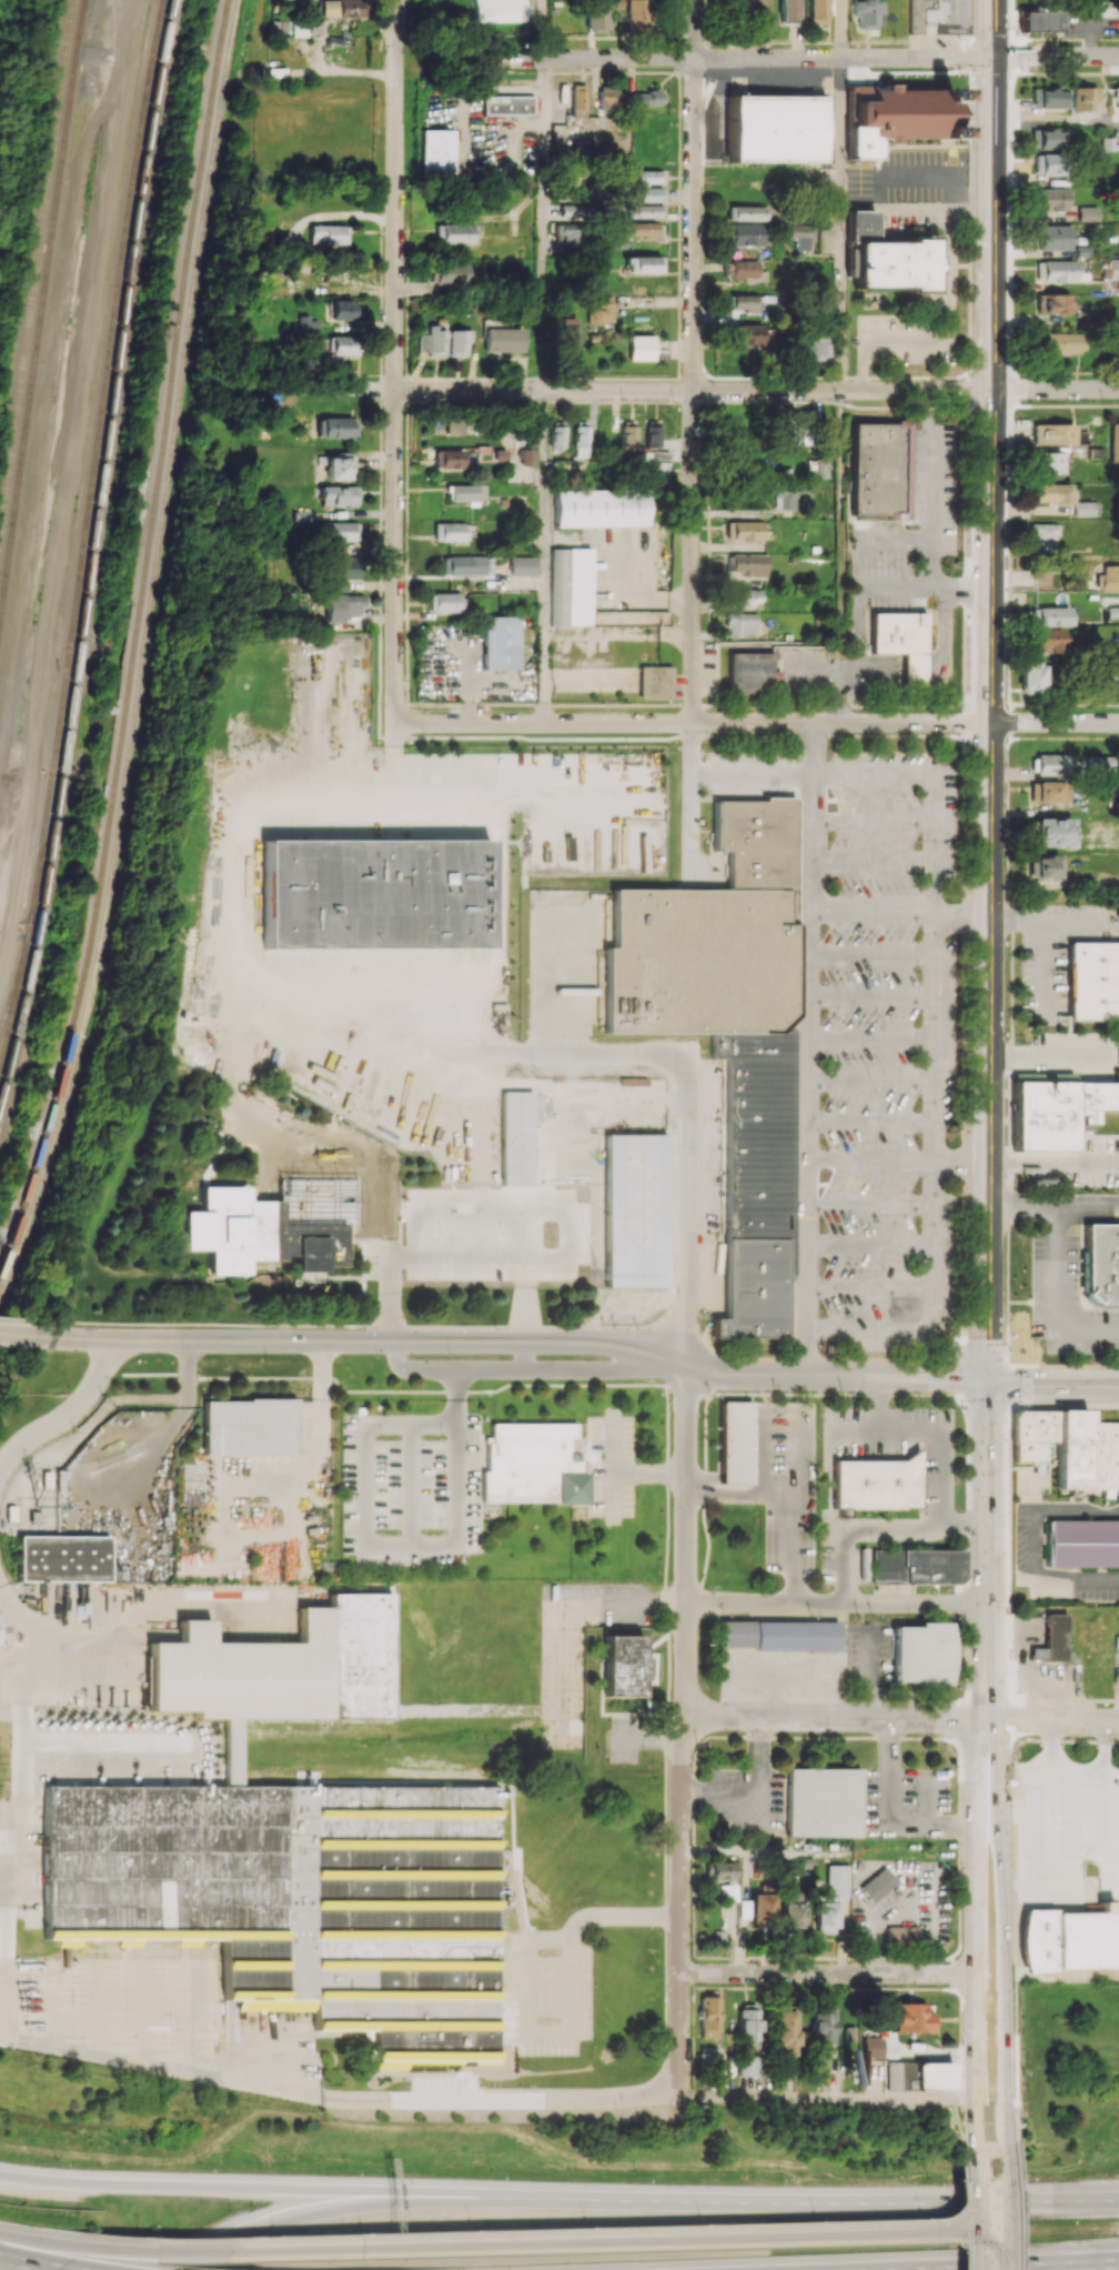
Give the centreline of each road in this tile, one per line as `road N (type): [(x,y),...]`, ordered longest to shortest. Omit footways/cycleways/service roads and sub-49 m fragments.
road 1 (secondary): [(992,0),(988,1738)]
road 2 (motorway): [(1005,2252),(978,2236),(151,2254)]
road 3 (residential): [(695,0),(692,723)]
road 4 (residential): [(396,0),(393,700),(400,717)]
road 5 (tertiary): [(685,1360),(594,1343),(39,1335)]
road 6 (motorway): [(604,2199),(0,2179)]
road 7 (residential): [(990,389),(395,392)]
road 8 (residential): [(989,722),(400,717)]
road 9 (motorway): [(1083,2199),(604,2199)]
road 10 (residential): [(992,56),(515,60)]
road 11 (motorway): [(604,2199),(333,2209),(234,2232),(158,2269)]
road 12 (residential): [(1118,1723),(688,1716)]
road 13 (secondary): [(1005,2142),(1002,1858),(988,1738)]
road 14 (secondary): [(988,1738),(977,1784),(977,2139)]
road 15 (residential): [(688,1716),(679,2095)]
road 16 (residential): [(688,1716),(685,1360)]
road 17 (tertiary): [(987,1380),(720,1375),(685,1360)]
road 18 (residential): [(987,1603),(685,1603)]
road 19 (residential): [(681,1063),(689,1095),(685,1360)]
road 20 (residential): [(976,1976),(681,1973)]
road 21 (residential): [(681,1063),(661,1055),(425,1053)]
road 22 (motorway): [(1118,2261),(929,2269)]
road 23 (motorway): [(151,2254),(0,2234)]
road 24 (secondary): [(1118,1387),(987,1380)]
road 25 (secondary): [(977,2139),(978,2269)]
road 26 (residential): [(1118,723),(989,722)]
road 27 (residential): [(1118,389),(990,389)]
road 28 (residential): [(1115,1055),(988,1054)]
road 29 (secondary): [(1005,2269),(1005,2142)]
road 30 (residential): [(1118,56),(992,56)]

